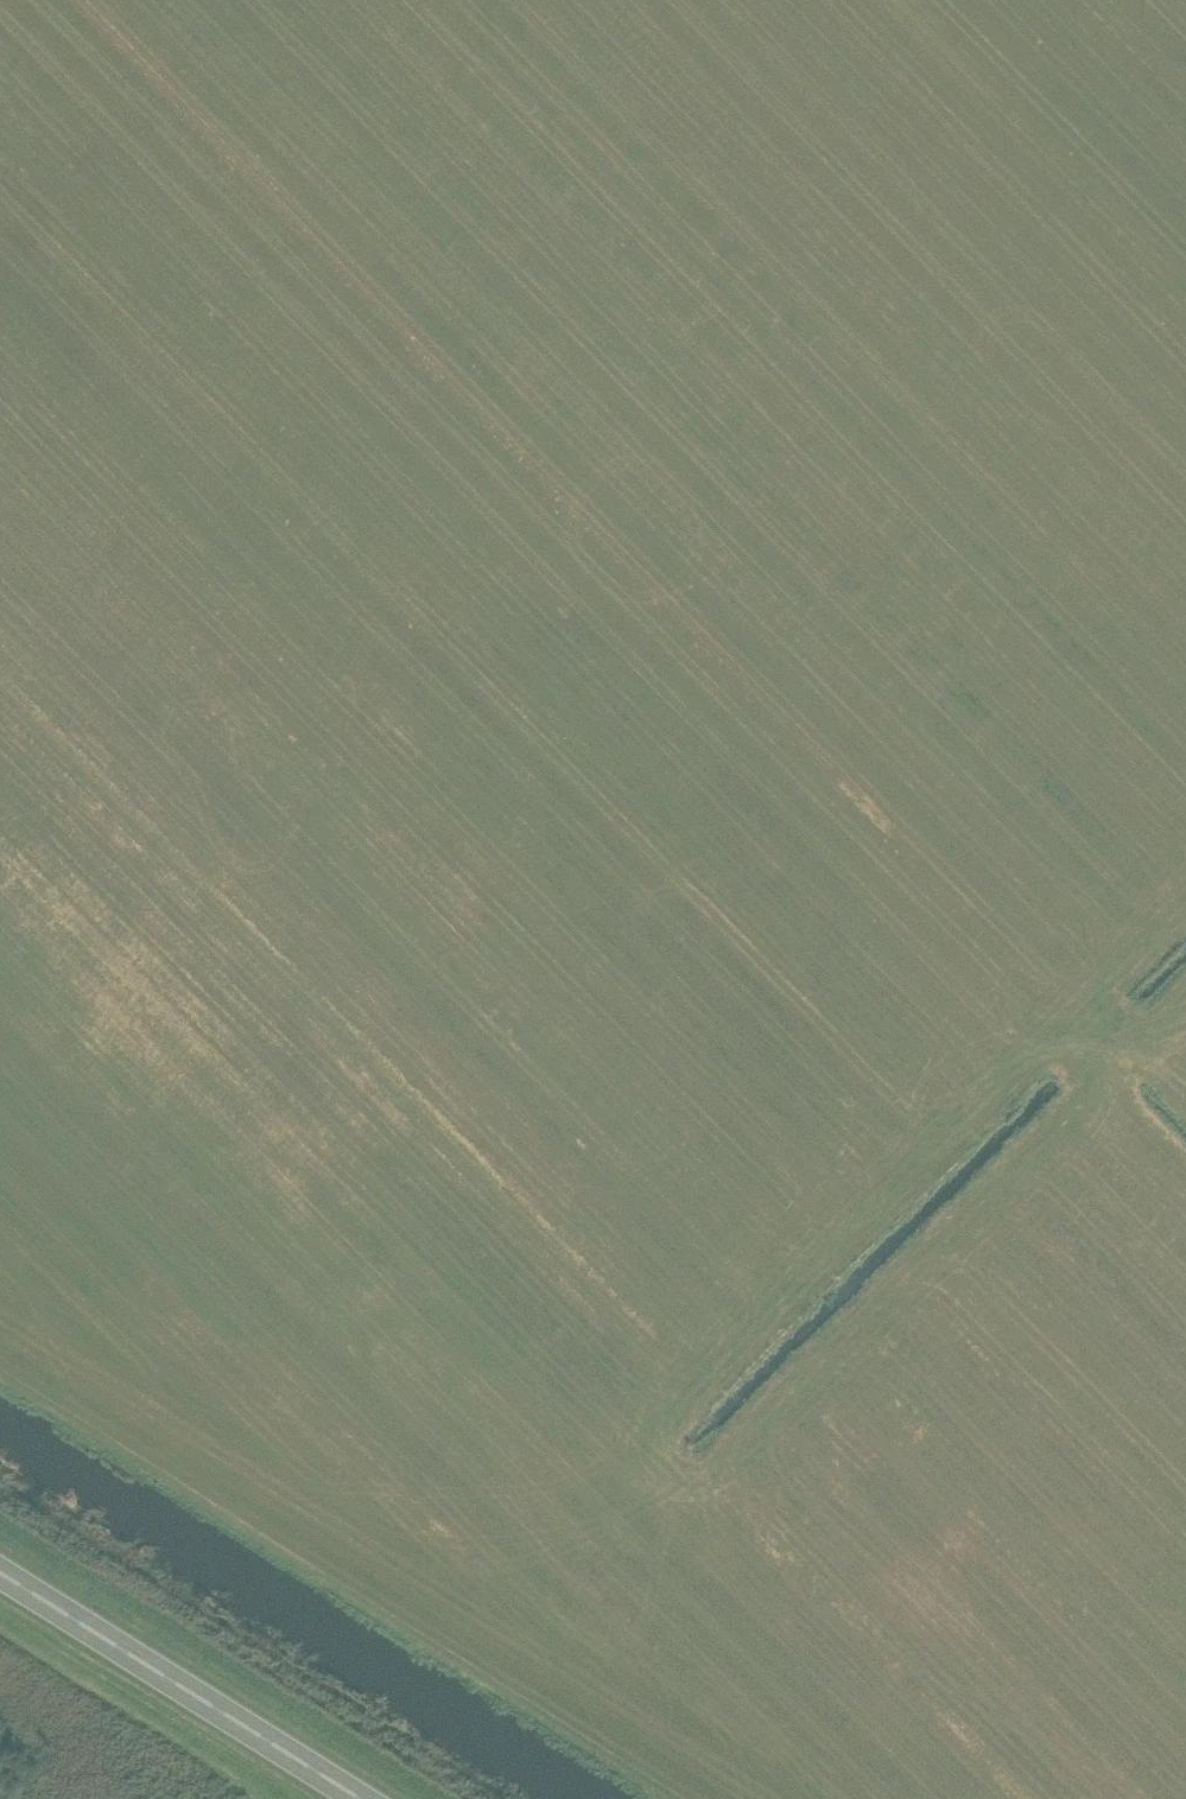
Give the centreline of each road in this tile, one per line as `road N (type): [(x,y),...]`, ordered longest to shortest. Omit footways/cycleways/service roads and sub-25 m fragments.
road 1 (trunk): [(360,1798),(0,1573)]

